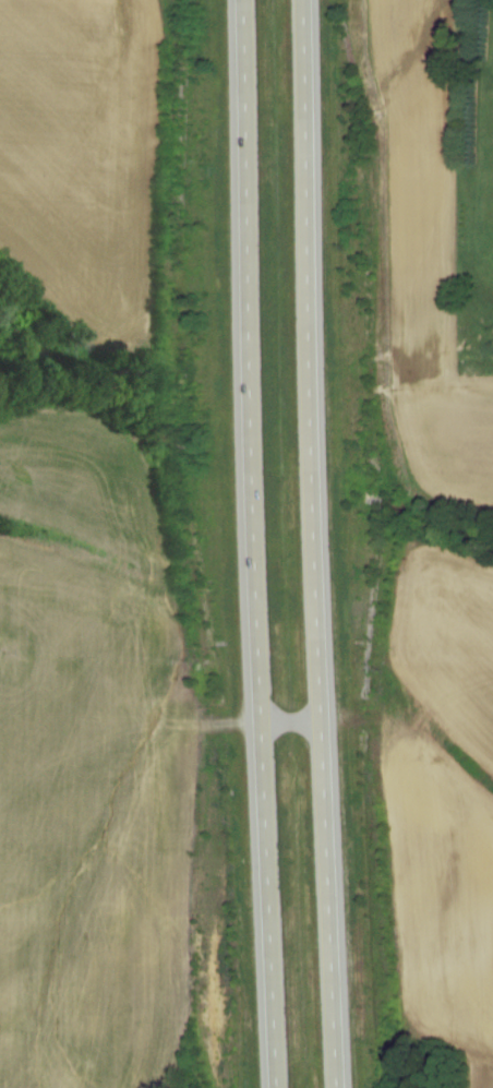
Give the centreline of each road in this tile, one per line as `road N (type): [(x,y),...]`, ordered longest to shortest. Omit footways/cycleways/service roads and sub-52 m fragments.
road 1 (primary): [(243,0),(251,417),(279,1087)]
road 2 (primary): [(340,1087),(304,0)]

